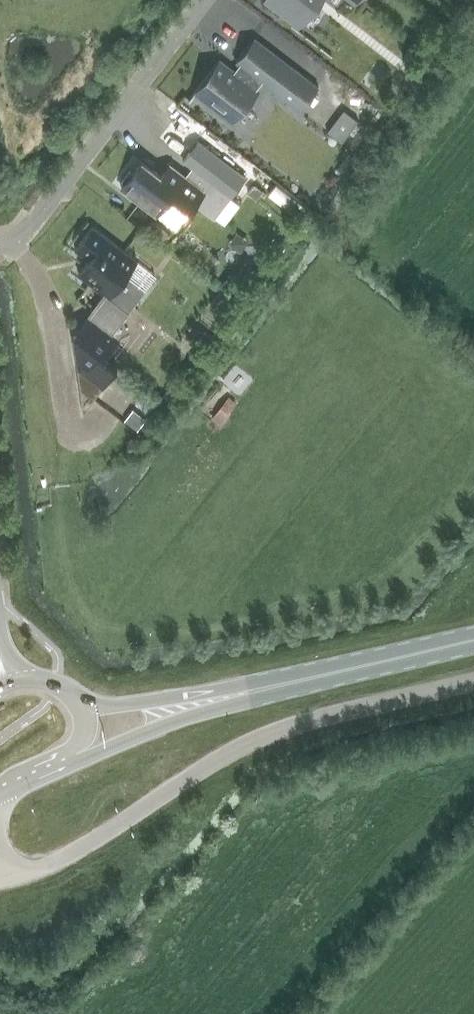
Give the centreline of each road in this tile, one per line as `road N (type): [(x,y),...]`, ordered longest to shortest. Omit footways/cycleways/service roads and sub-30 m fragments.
road 1 (unclassified): [(10,878),(82,851),(192,773),(271,732),(473,681)]
road 2 (residential): [(0,242),(21,232),(196,0)]
road 3 (primary): [(74,765),(291,683)]
road 4 (primary): [(291,683),(82,703)]
road 5 (primary): [(473,642),(291,683)]

